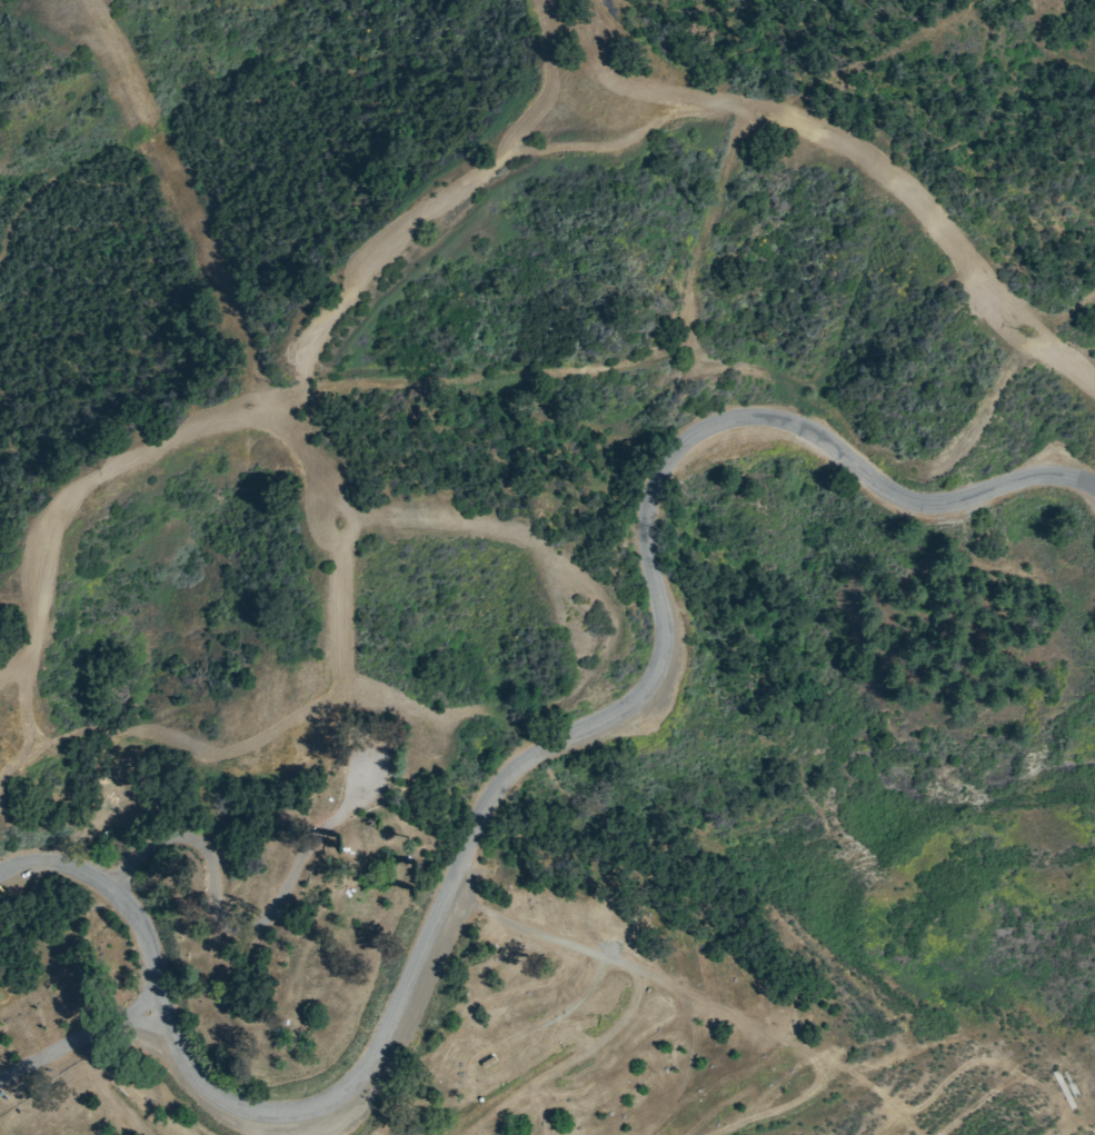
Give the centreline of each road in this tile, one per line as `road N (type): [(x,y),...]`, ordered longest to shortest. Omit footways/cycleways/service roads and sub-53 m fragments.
road 1 (track): [(0,673),(41,629),(53,530),(82,480),(153,431),(258,400),(298,376),(306,345),(334,305),(508,153),(609,145),(689,109),(728,101),(829,128),(930,203),(979,271),(1094,372)]
road 2 (track): [(81,0),(150,126),(270,390),(340,490),(367,507),(494,515),(538,537),(561,567),(616,704)]
road 3 (track): [(779,1036),(451,893)]
road 4 (track): [(588,953),(596,968),(573,1007),(475,1054),(474,1075),(499,1073),(526,1055),(549,1020)]
road 5 (track): [(628,967),(637,985),(634,1004),(615,1028),(464,1134)]
road 6 (track): [(1043,331),(957,447),(920,469),(890,462)]
road 7 (track): [(715,1134),(794,1106),(816,1087),(816,1061),(779,1036)]
road 8 (track): [(588,0),(699,107)]
road 9 (track): [(144,1134),(98,1089),(74,1039)]

